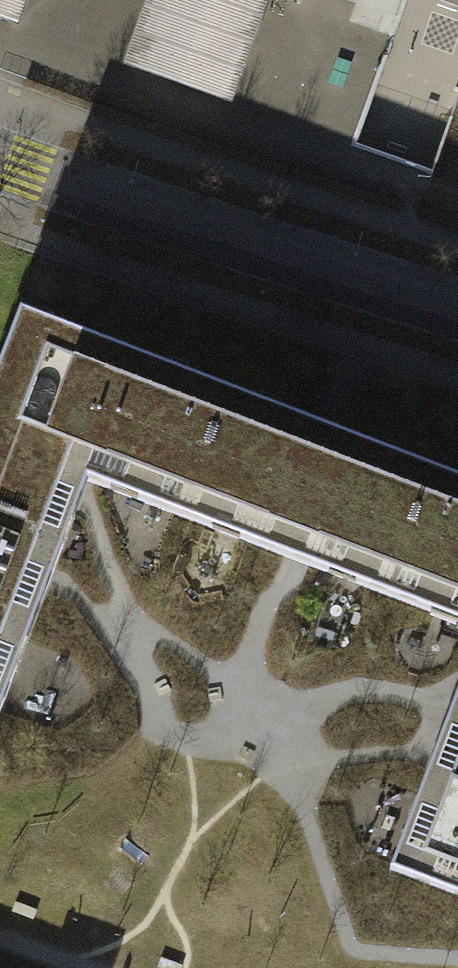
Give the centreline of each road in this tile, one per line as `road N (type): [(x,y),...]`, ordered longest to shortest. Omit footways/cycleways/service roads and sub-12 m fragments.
road 1 (residential): [(0,155),(457,305)]

